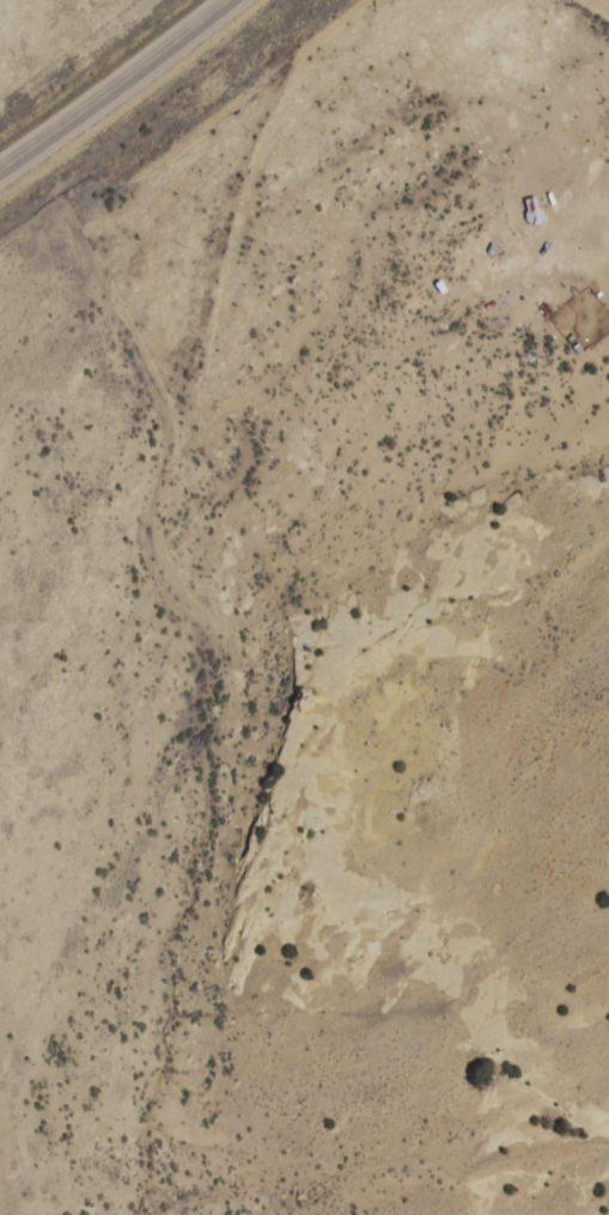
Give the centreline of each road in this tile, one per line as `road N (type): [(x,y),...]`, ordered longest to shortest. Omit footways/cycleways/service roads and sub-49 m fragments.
road 1 (secondary): [(0,169),(226,0)]

